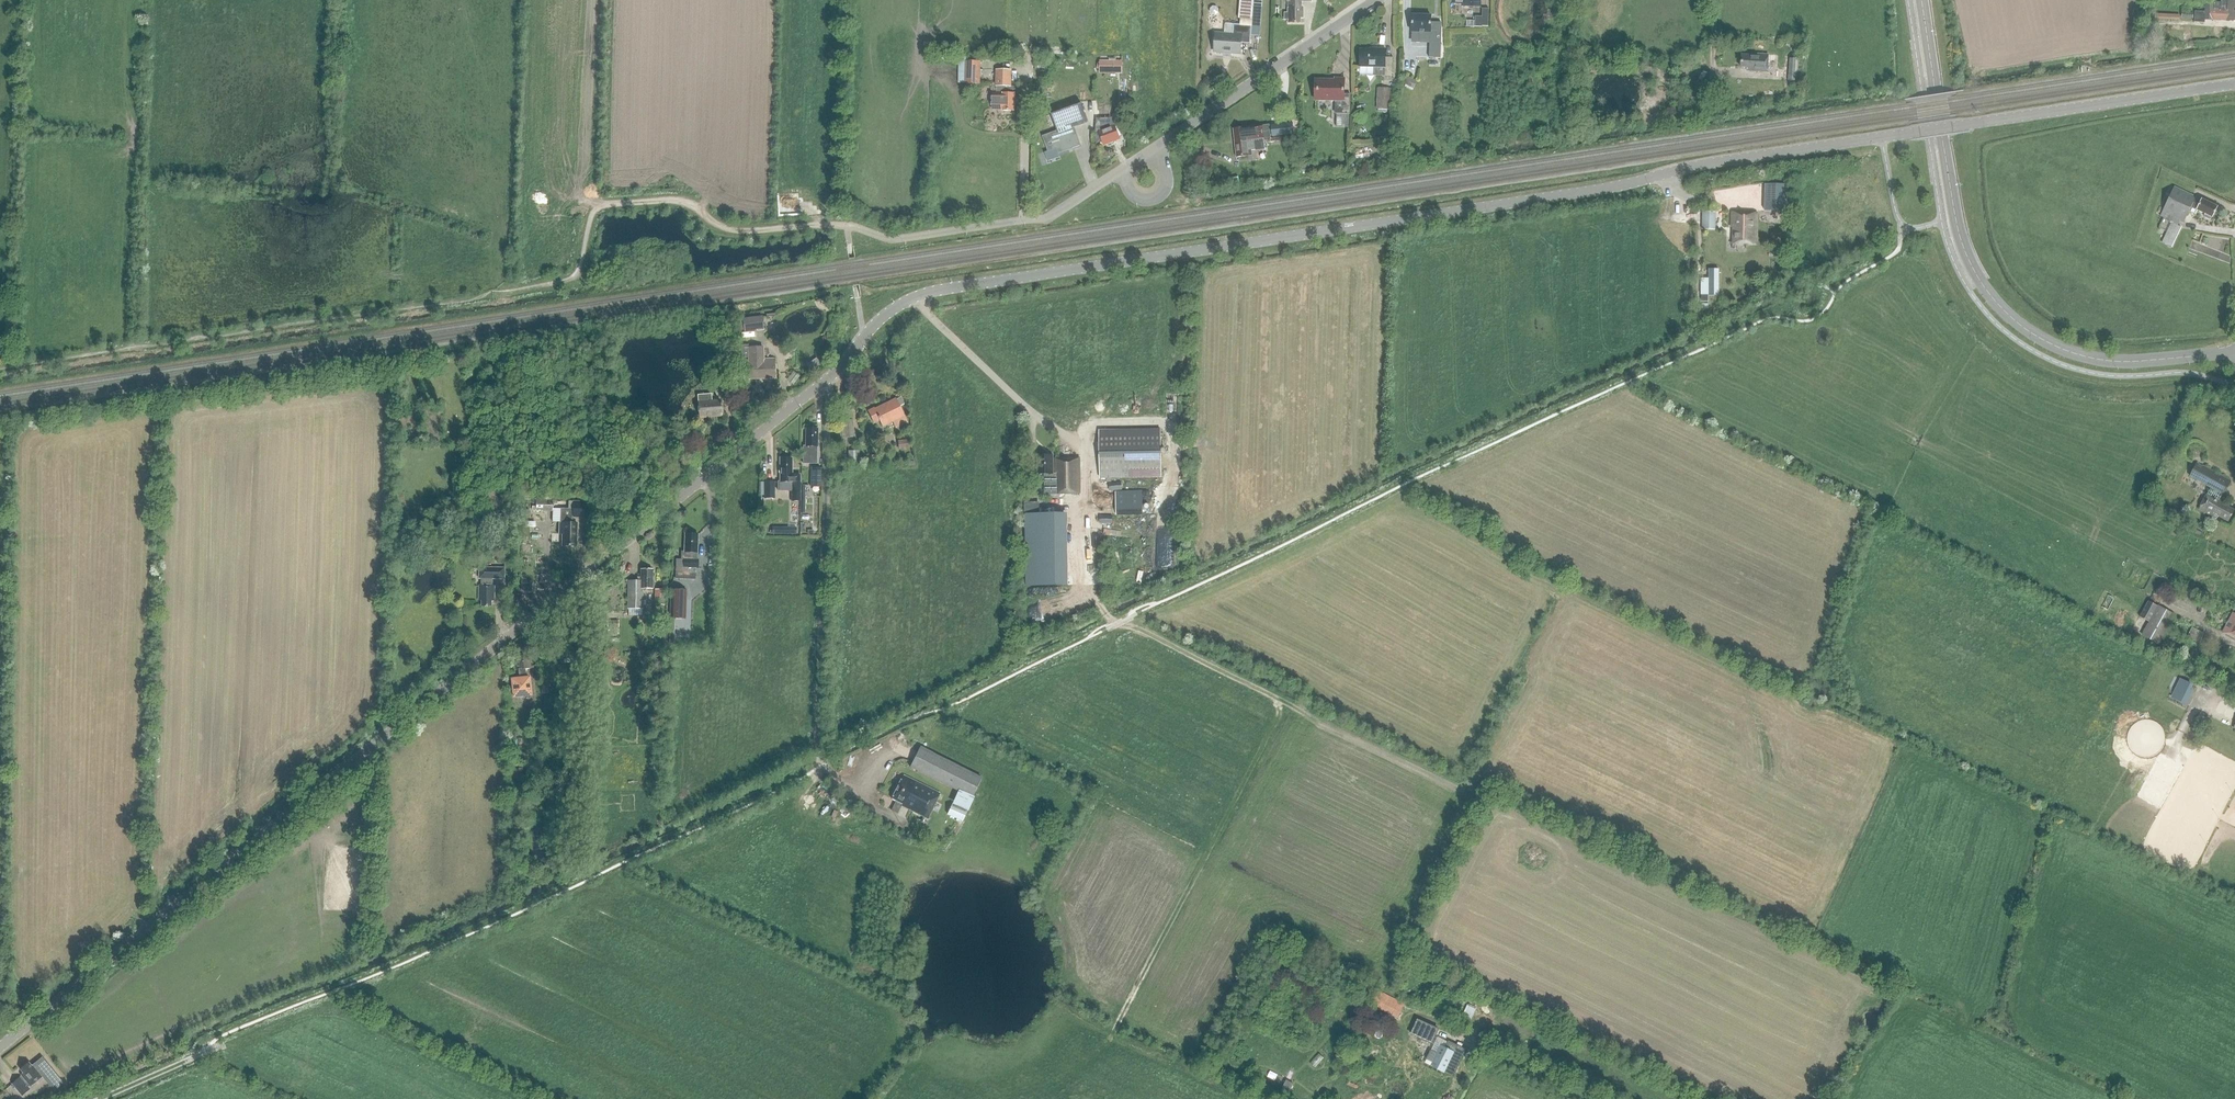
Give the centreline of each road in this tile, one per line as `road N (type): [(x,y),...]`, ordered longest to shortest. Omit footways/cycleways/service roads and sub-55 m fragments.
road 1 (tertiary): [(0,1050),(828,377),(888,312),(930,292),(1190,251)]
road 2 (tertiary): [(2234,84),(1190,251)]
road 3 (tertiary): [(2234,354),(2093,359),(2045,342),(2005,313),(1977,281),(1959,234),(1921,0)]
road 4 (track): [(510,291),(571,278),(589,218),(610,201),(679,198),(731,229),(848,225)]
road 5 (unclassified): [(848,225),(891,240),(1044,219),(1119,171)]
road 6 (unclassified): [(1151,151),(1377,0)]
road 7 (track): [(1590,1098),(1467,1039)]

